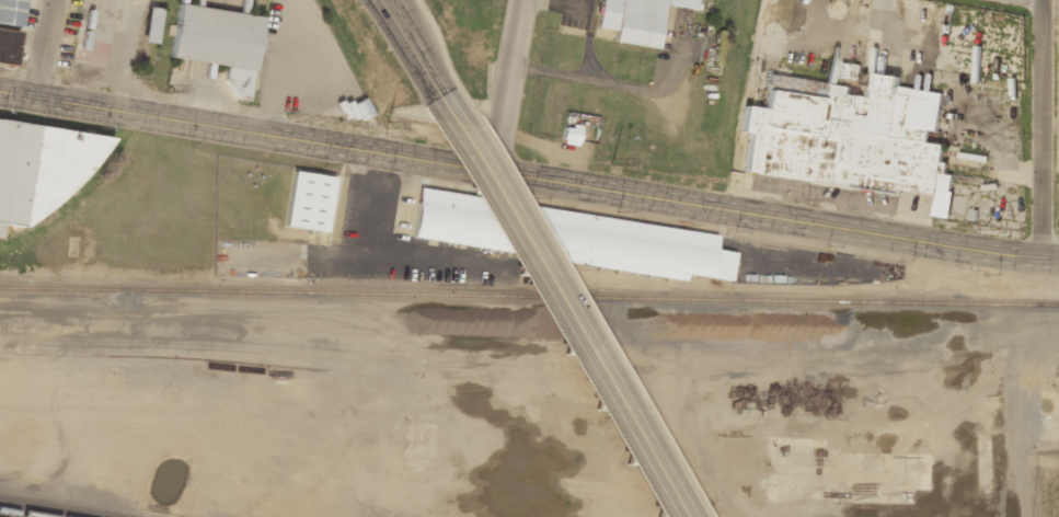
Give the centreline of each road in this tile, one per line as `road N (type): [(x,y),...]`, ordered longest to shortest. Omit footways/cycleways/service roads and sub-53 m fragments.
road 1 (tertiary): [(0,93),(729,220),(1058,259)]
road 2 (secondary): [(683,516),(438,99)]
road 3 (residential): [(1040,258),(1043,0)]
road 4 (residential): [(729,220),(773,0)]
road 5 (residential): [(500,179),(524,0)]

